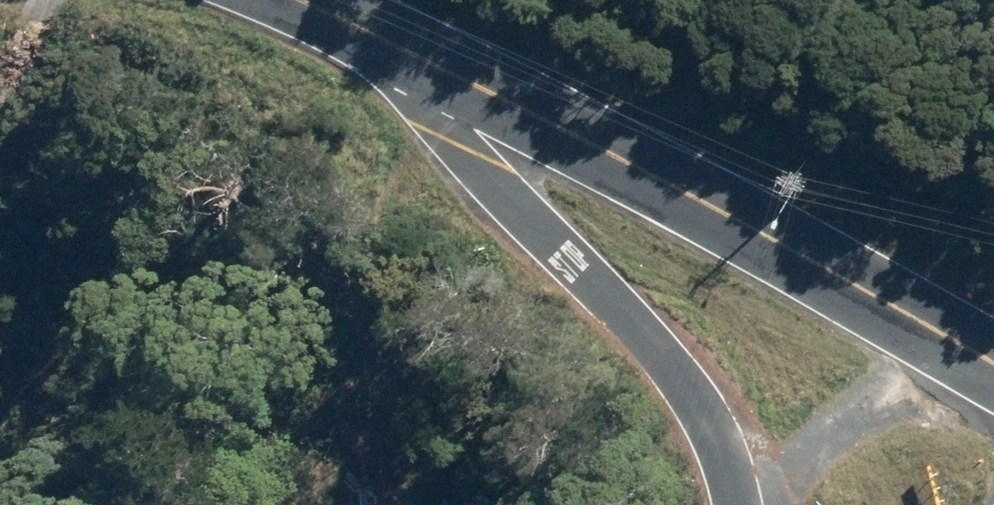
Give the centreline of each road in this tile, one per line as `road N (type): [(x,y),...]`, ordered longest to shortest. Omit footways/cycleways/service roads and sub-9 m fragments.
road 1 (unclassified): [(370,32),(993,367)]
road 2 (tertiary): [(743,504),(737,466),(704,390),(635,310),(458,144),(370,32)]

